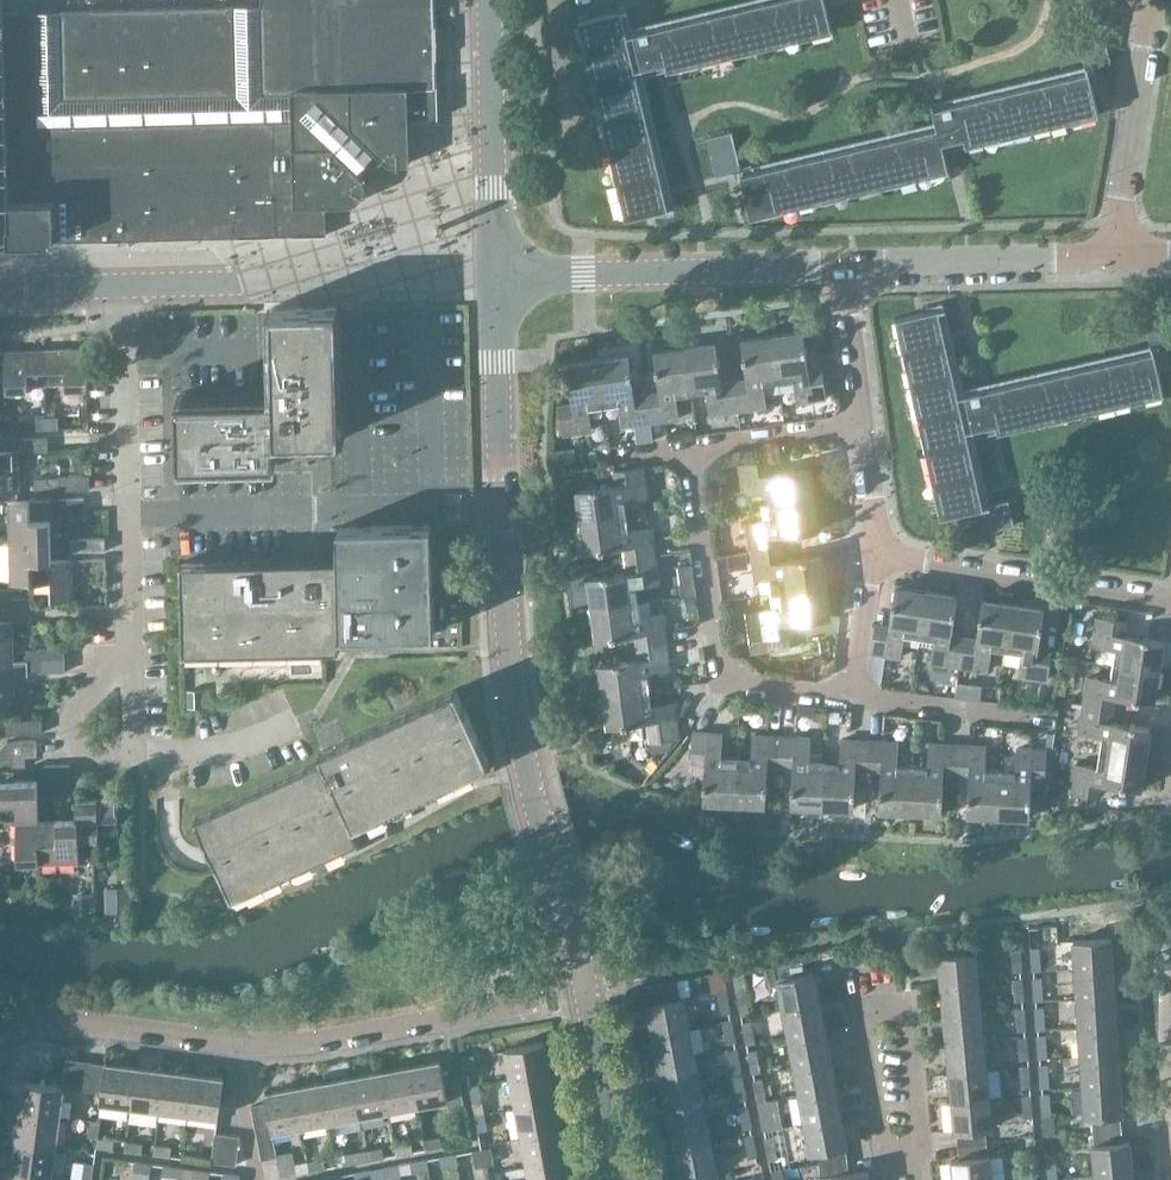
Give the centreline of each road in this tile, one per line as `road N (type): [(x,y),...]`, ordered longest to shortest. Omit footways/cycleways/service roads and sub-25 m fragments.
road 1 (tertiary): [(625,1179),(556,867),(526,771),(504,506)]
road 2 (residential): [(0,1046),(2,1030),(24,1022),(264,1045),(319,1041),(545,1000)]
road 3 (tertiary): [(496,275),(119,286)]
road 4 (residential): [(127,513),(504,506)]
road 5 (residential): [(906,1179),(922,1127),(914,999),(847,1010),(870,1133)]
road 6 (residential): [(851,697),(744,689),(714,650),(692,451)]
road 7 (tertiary): [(496,275),(846,266)]
road 8 (residential): [(1170,604),(878,560)]
road 9 (tertiary): [(496,275),(489,0)]
road 10 (tertiary): [(846,266),(1120,258)]
road 11 (residential): [(1120,258),(1153,0)]
road 12 (tertiary): [(504,506),(496,275)]
road 13 (residential): [(127,513),(119,286)]
road 14 (residential): [(1046,719),(851,697)]
road 15 (residential): [(130,611),(78,675),(79,704),(94,742),(136,746)]
road 16 (residential): [(1170,1133),(1170,945)]
road 17 (residential): [(692,451),(870,430)]
road 18 (residential): [(870,430),(846,266)]
road 19 (residential): [(136,746),(232,746),(295,723)]
road 20 (residential): [(851,697),(878,560)]
road 21 (residential): [(136,746),(130,611)]
road 22 (residential): [(878,560),(870,430)]

